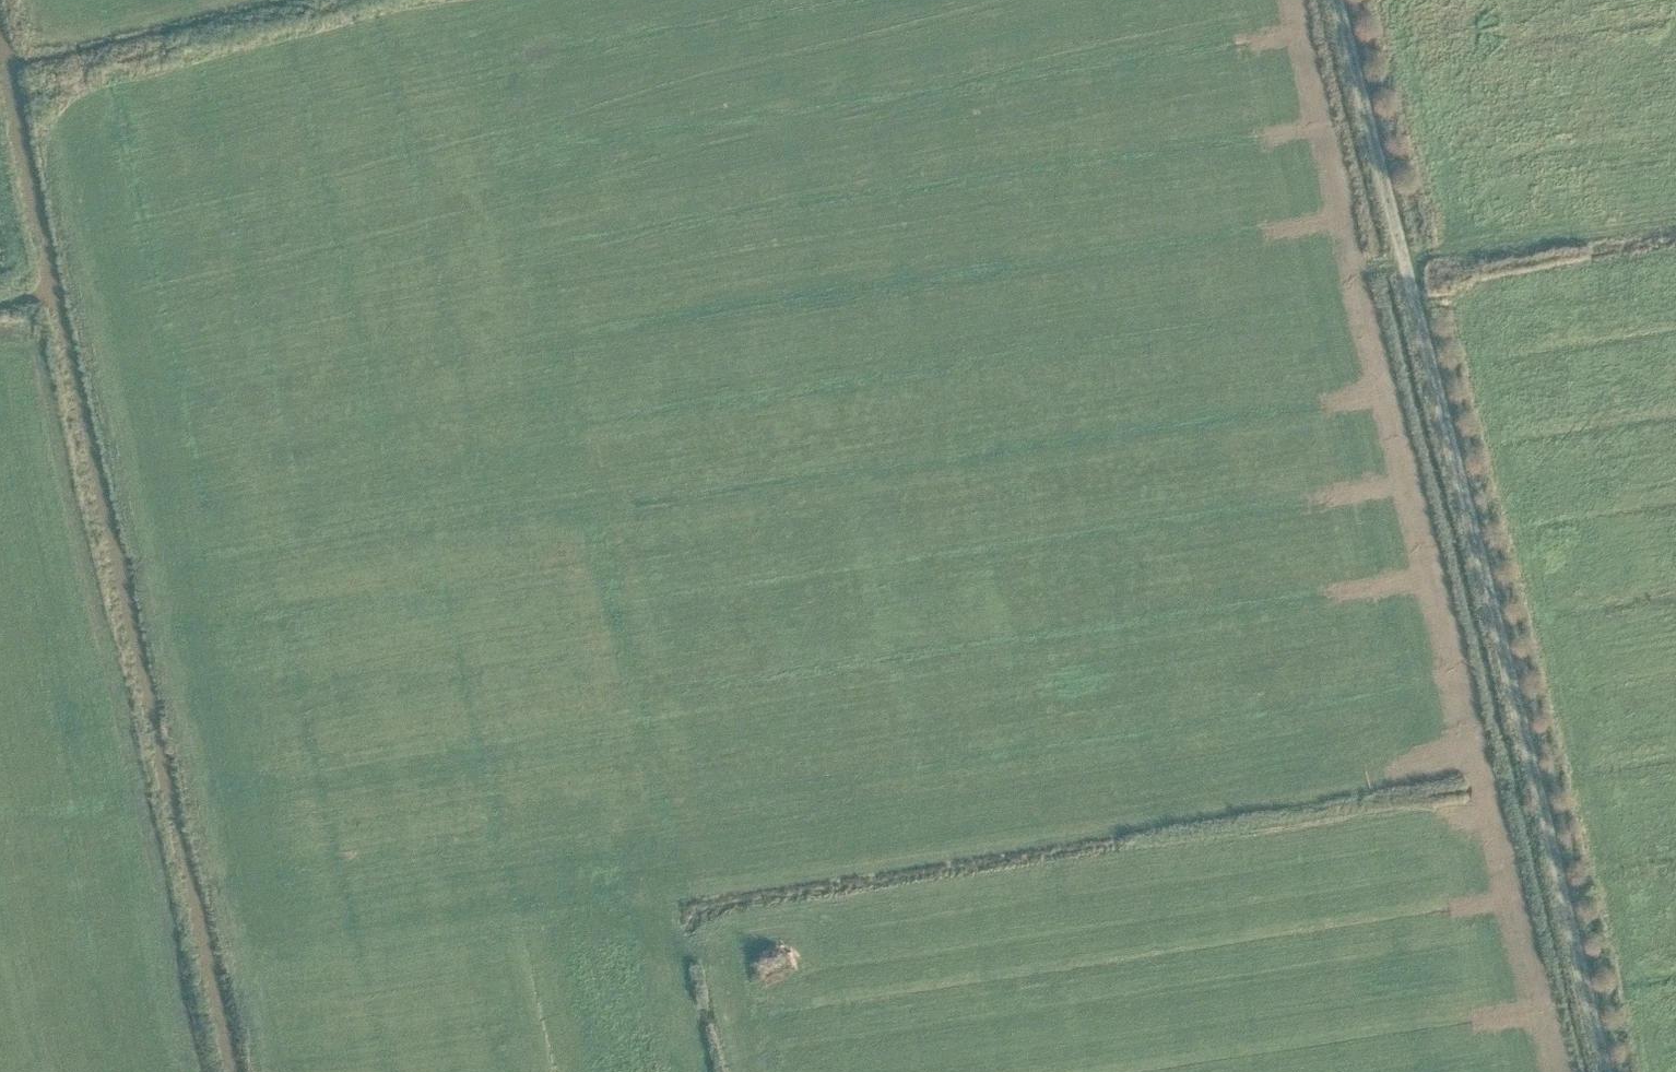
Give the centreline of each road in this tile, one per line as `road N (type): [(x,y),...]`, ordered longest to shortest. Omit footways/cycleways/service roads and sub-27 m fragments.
road 1 (track): [(1600,1071),(1329,0)]

